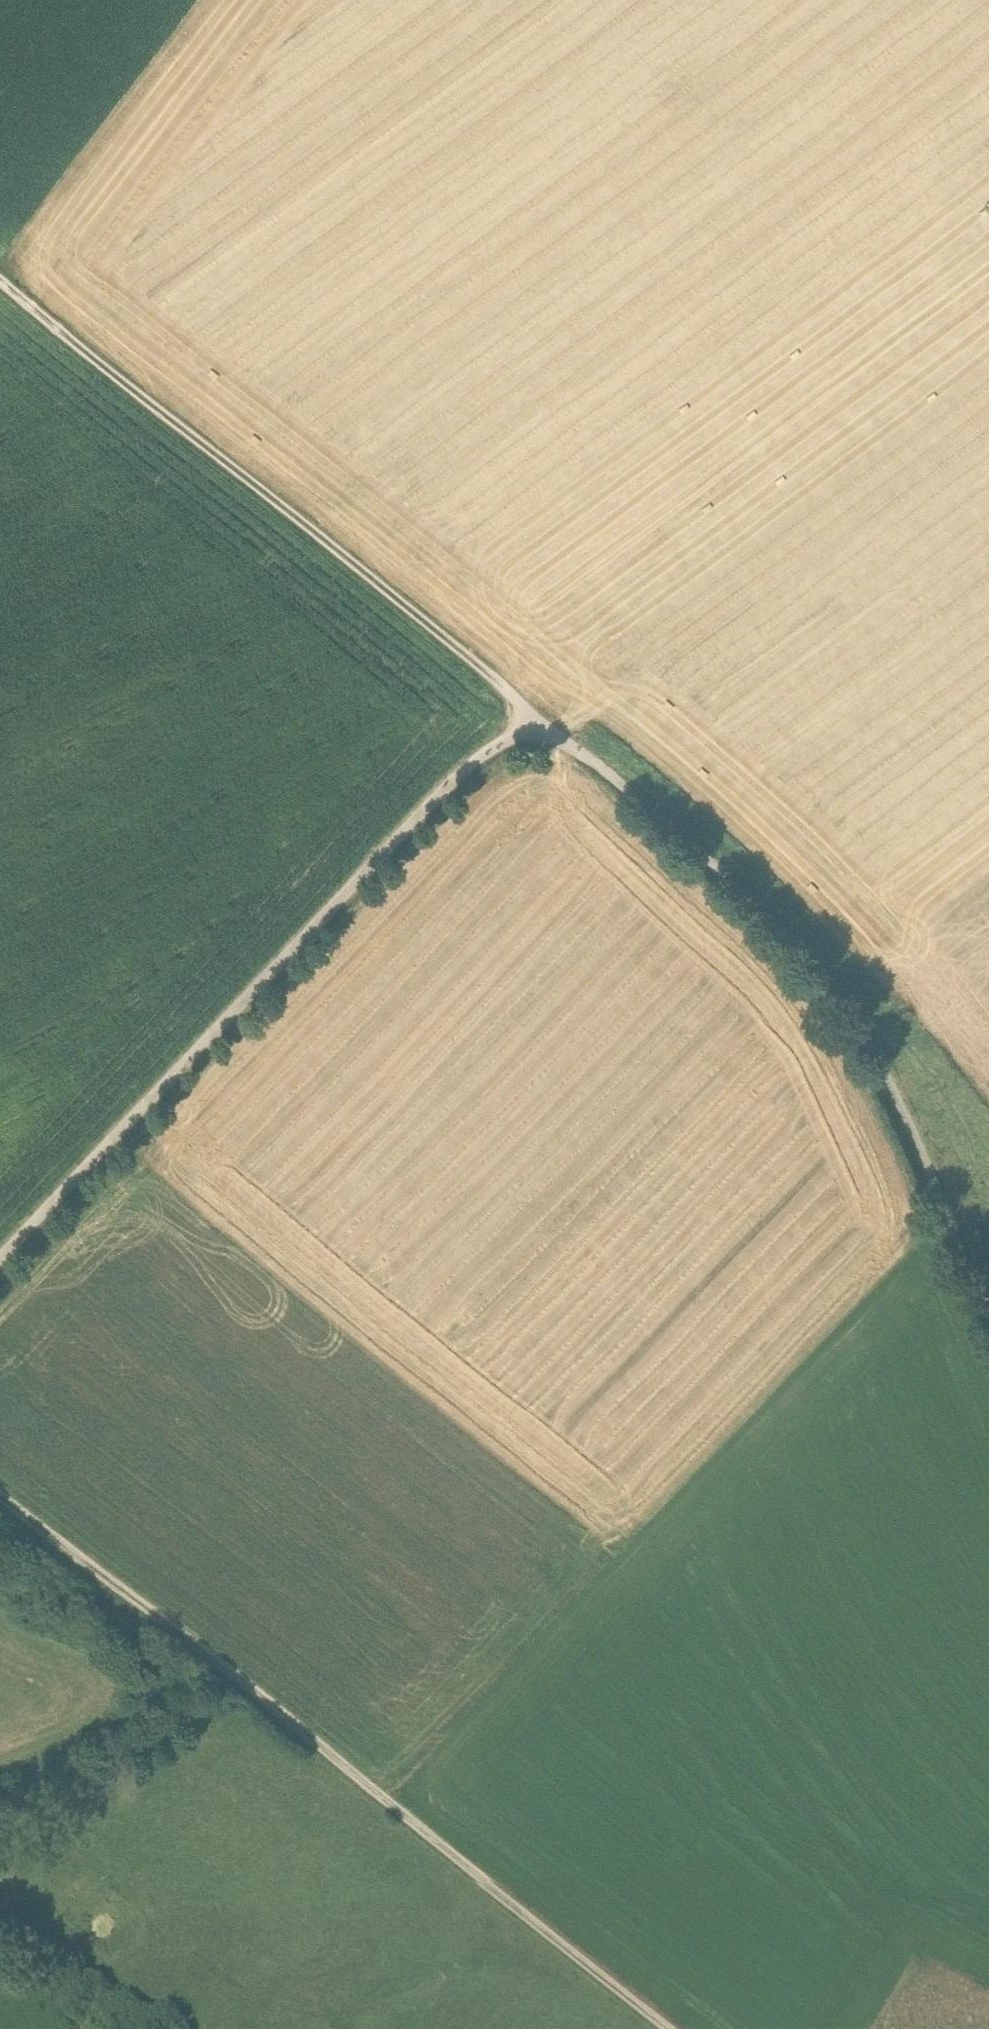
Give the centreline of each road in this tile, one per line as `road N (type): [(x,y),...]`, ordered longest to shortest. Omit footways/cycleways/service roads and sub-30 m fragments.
road 1 (track): [(669,2028),(0,1497)]
road 2 (unclassified): [(0,1258),(463,770),(519,734),(548,733)]
road 3 (unclassified): [(988,1318),(895,1099),(822,976),(625,790),(548,733)]
road 4 (track): [(0,280),(510,694),(548,733)]

